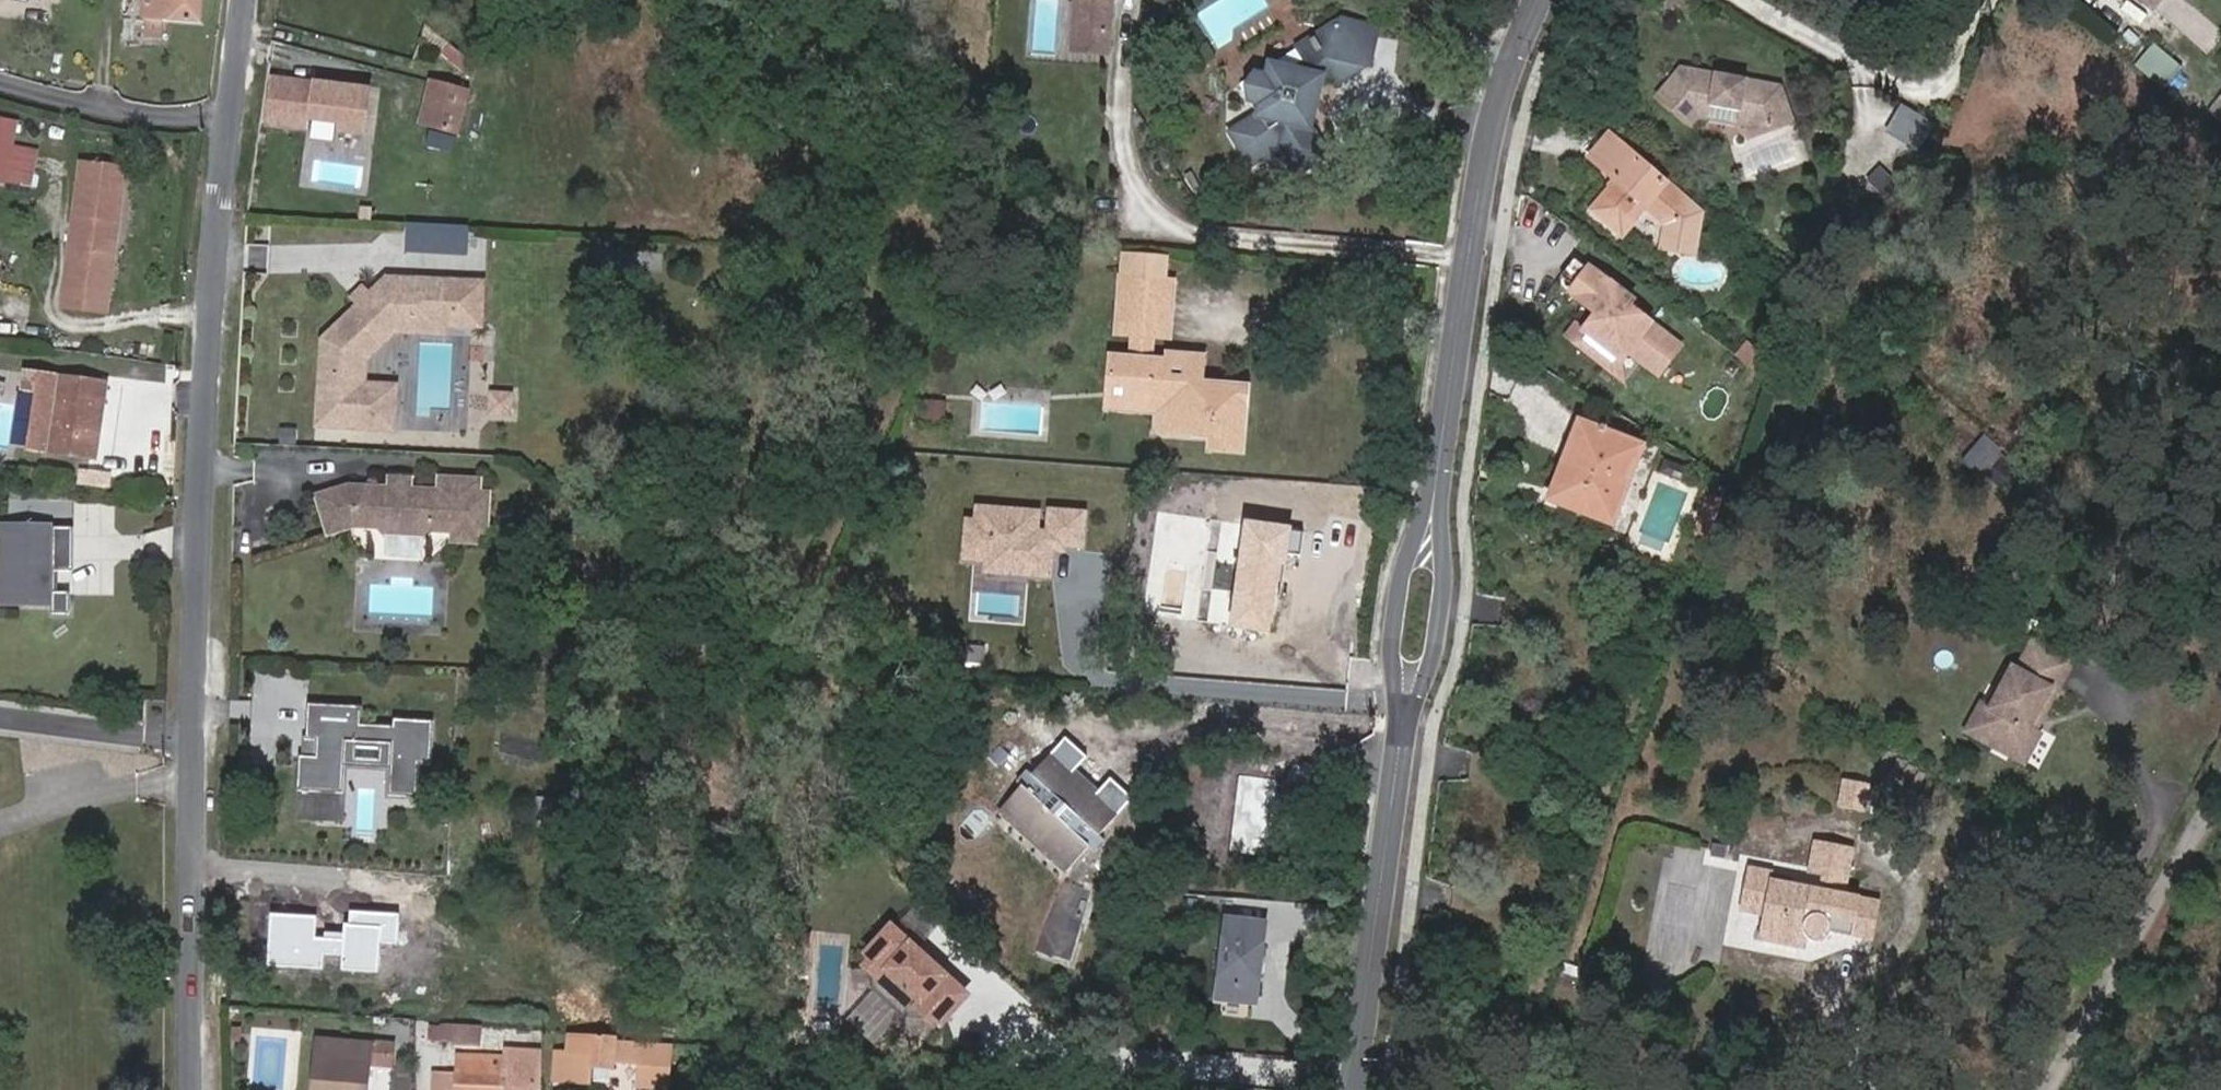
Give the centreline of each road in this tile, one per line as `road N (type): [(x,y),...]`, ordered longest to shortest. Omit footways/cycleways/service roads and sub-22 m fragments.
road 1 (tertiary): [(247,0),(223,200),(202,553),(193,1089)]
road 2 (tertiary): [(1539,0),(1495,106),(1436,483)]
road 3 (tertiary): [(1403,740),(1352,1089)]
road 4 (track): [(2220,793),(2054,1089)]
road 5 (tertiary): [(1436,483),(1402,567),(1391,654),(1403,740)]
road 6 (tertiary): [(1403,740),(1433,658),(1445,572),(1436,483)]

